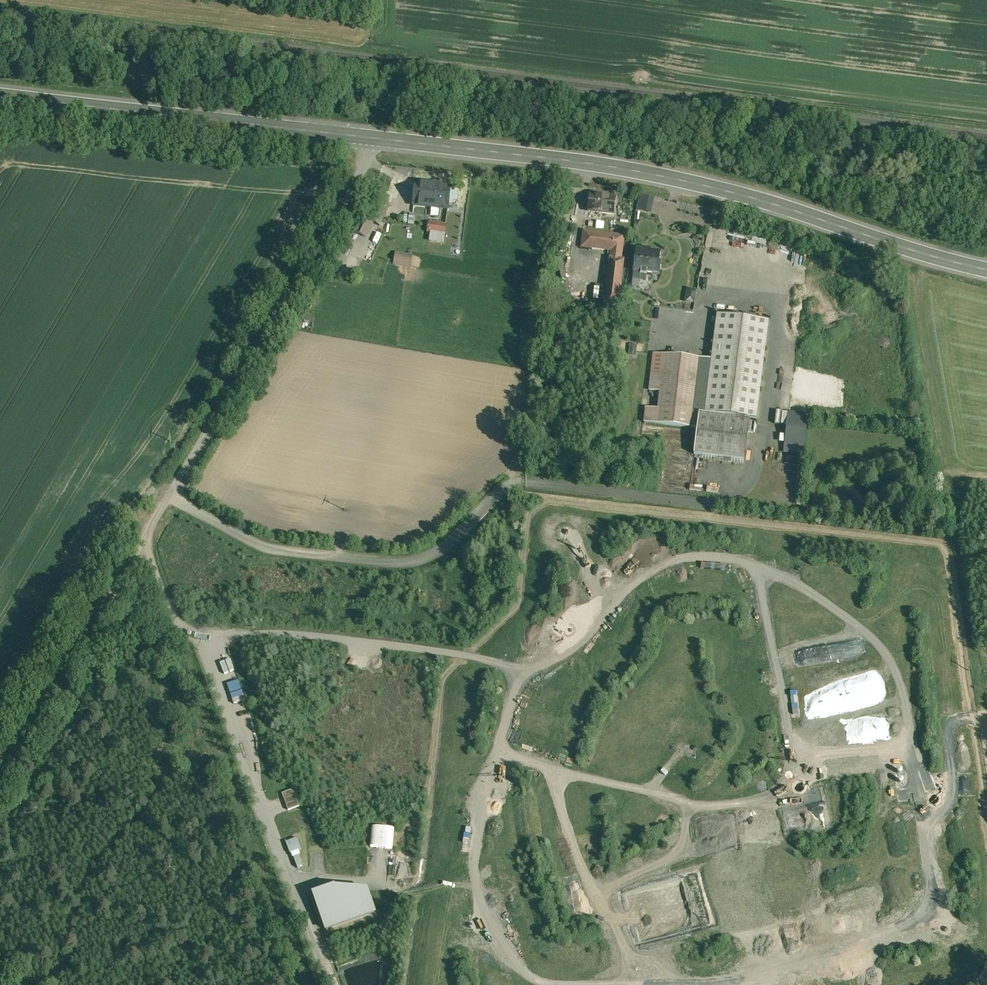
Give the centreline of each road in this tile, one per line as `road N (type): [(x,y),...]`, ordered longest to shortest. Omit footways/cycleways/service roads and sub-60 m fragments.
road 1 (track): [(207,645),(257,635),(402,645),(497,663),(520,673),(499,742),(511,755),(712,810),(769,802),(790,773),(778,666),(754,566),(685,559),(639,579),(584,640),(547,662)]
road 2 (secondary): [(369,138),(681,180),(986,269)]
road 3 (unclassified): [(170,494),(360,174),(369,138)]
road 4 (track): [(181,627),(207,645),(330,984)]
road 5 (unclassified): [(170,494),(253,542),(398,562),(432,553),(518,484)]
road 6 (secondary): [(0,96),(369,138)]
road 7 (track): [(518,484),(752,508),(758,452)]
road 8 (unclassified): [(0,785),(146,537)]

